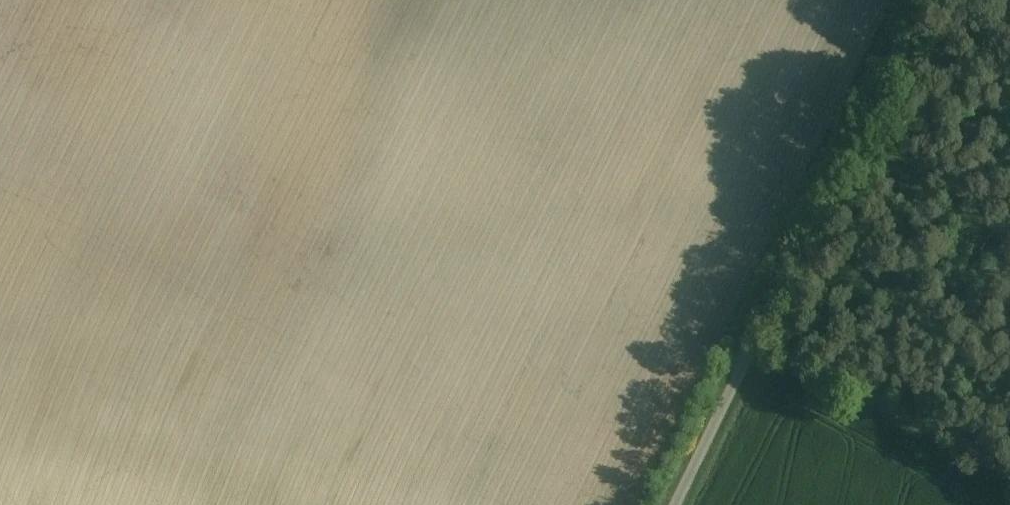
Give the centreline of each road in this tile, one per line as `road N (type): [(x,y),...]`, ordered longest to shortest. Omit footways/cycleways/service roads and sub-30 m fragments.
road 1 (unclassified): [(675,504),(920,0)]

